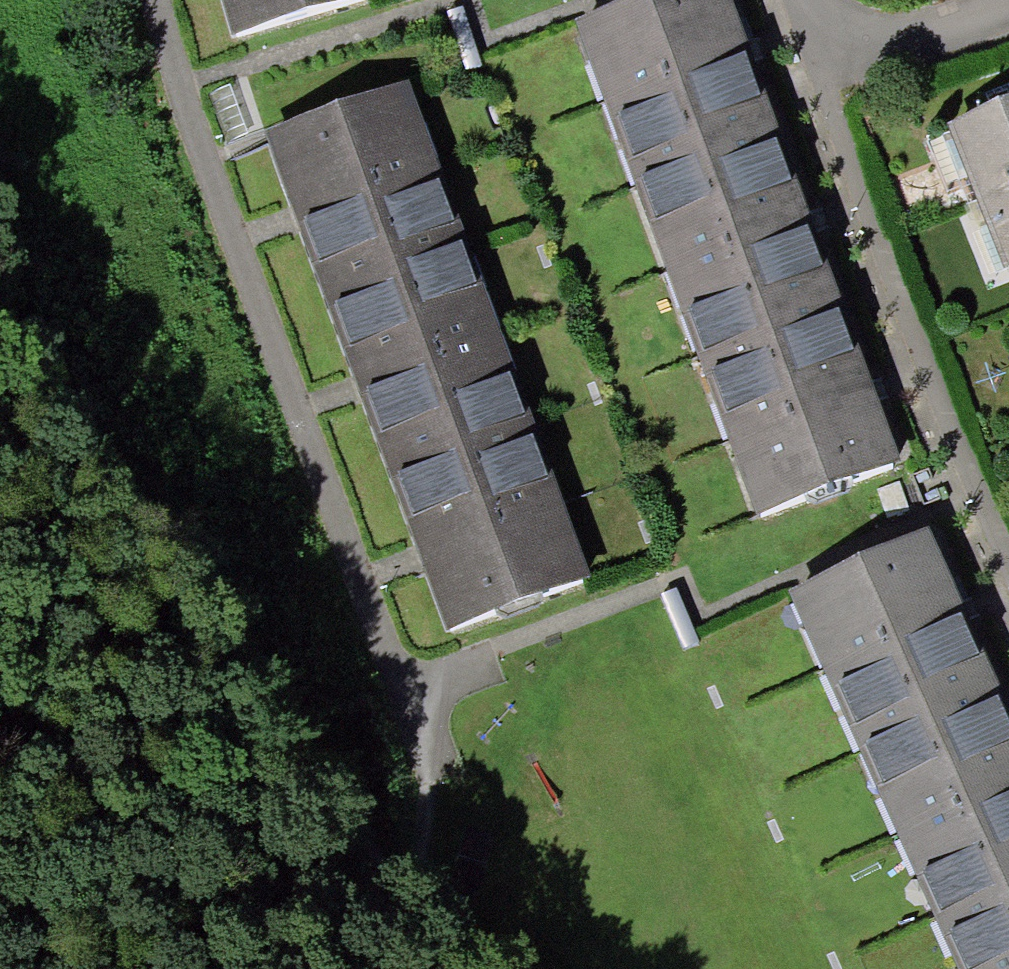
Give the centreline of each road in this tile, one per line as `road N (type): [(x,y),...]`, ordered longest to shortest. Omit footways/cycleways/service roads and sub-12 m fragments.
road 1 (track): [(463,968),(0,339)]
road 2 (residential): [(155,0),(290,425),(401,690)]
road 3 (residential): [(1008,557),(941,413),(828,101),(823,47)]
road 4 (residential): [(1008,4),(823,47)]

